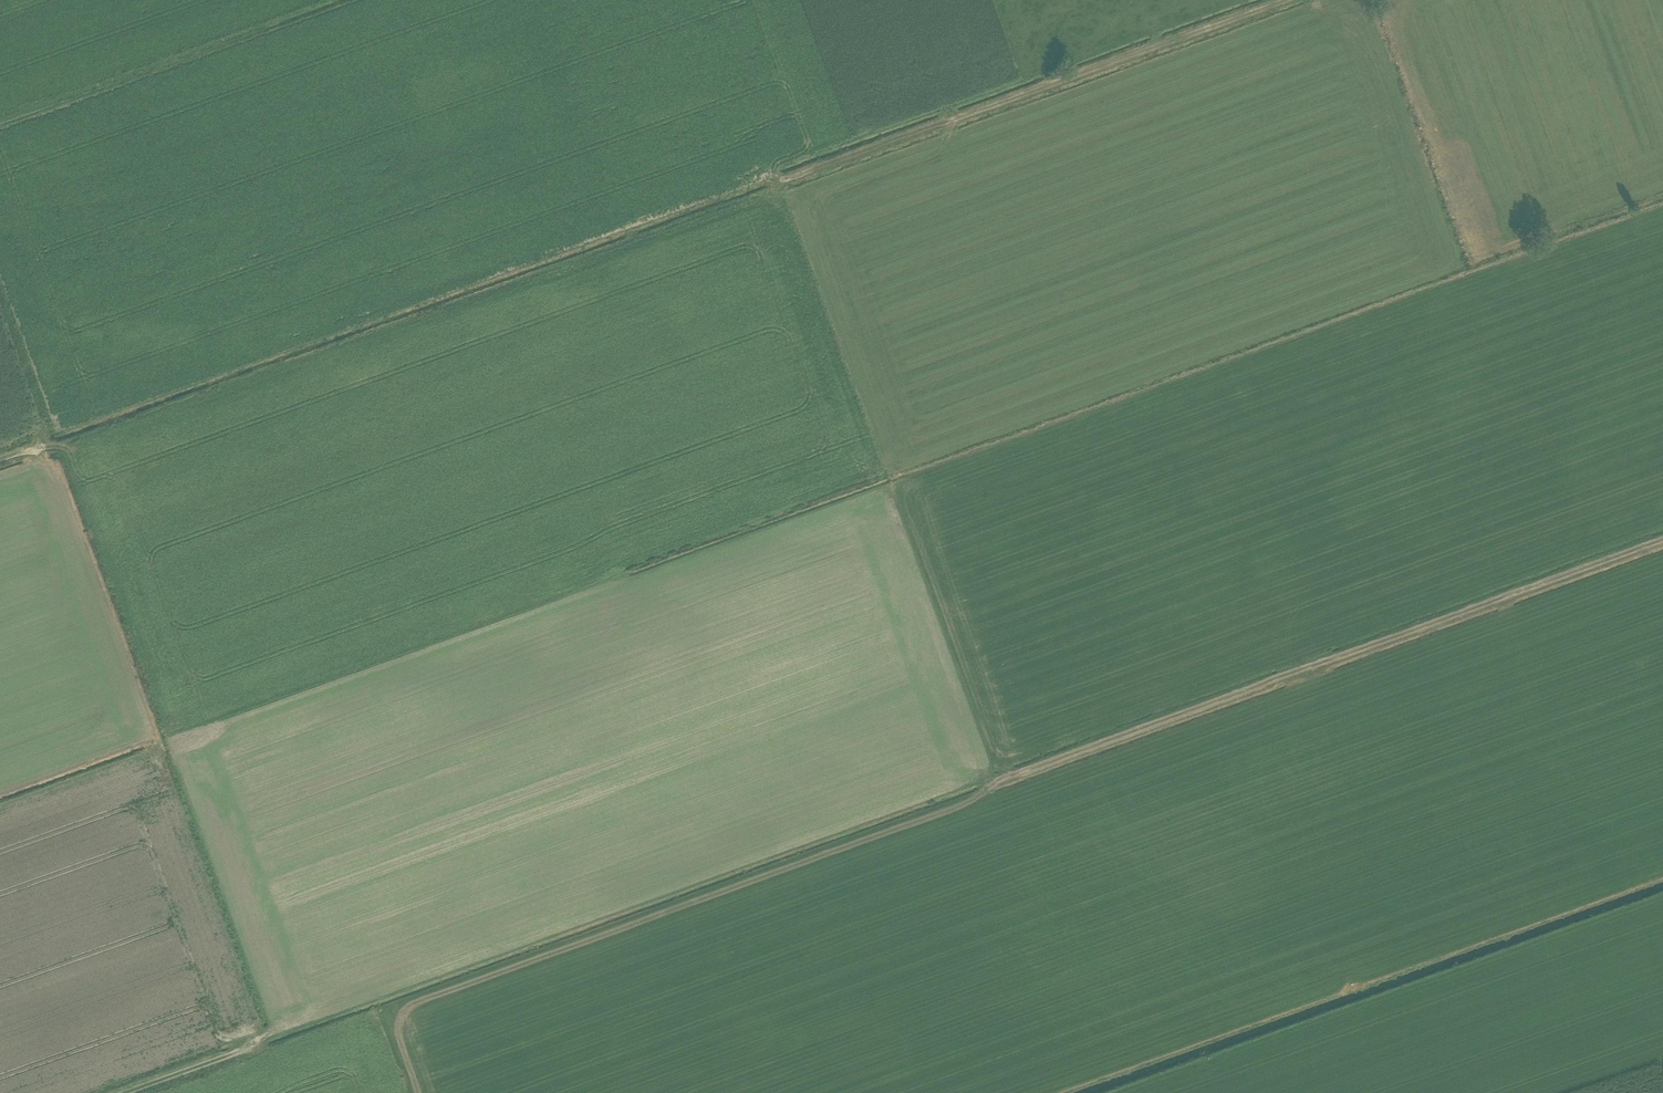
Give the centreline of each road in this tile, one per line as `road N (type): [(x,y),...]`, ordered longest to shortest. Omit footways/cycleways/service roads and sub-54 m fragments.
road 1 (track): [(608,244),(1290,0)]
road 2 (track): [(1662,544),(988,786)]

